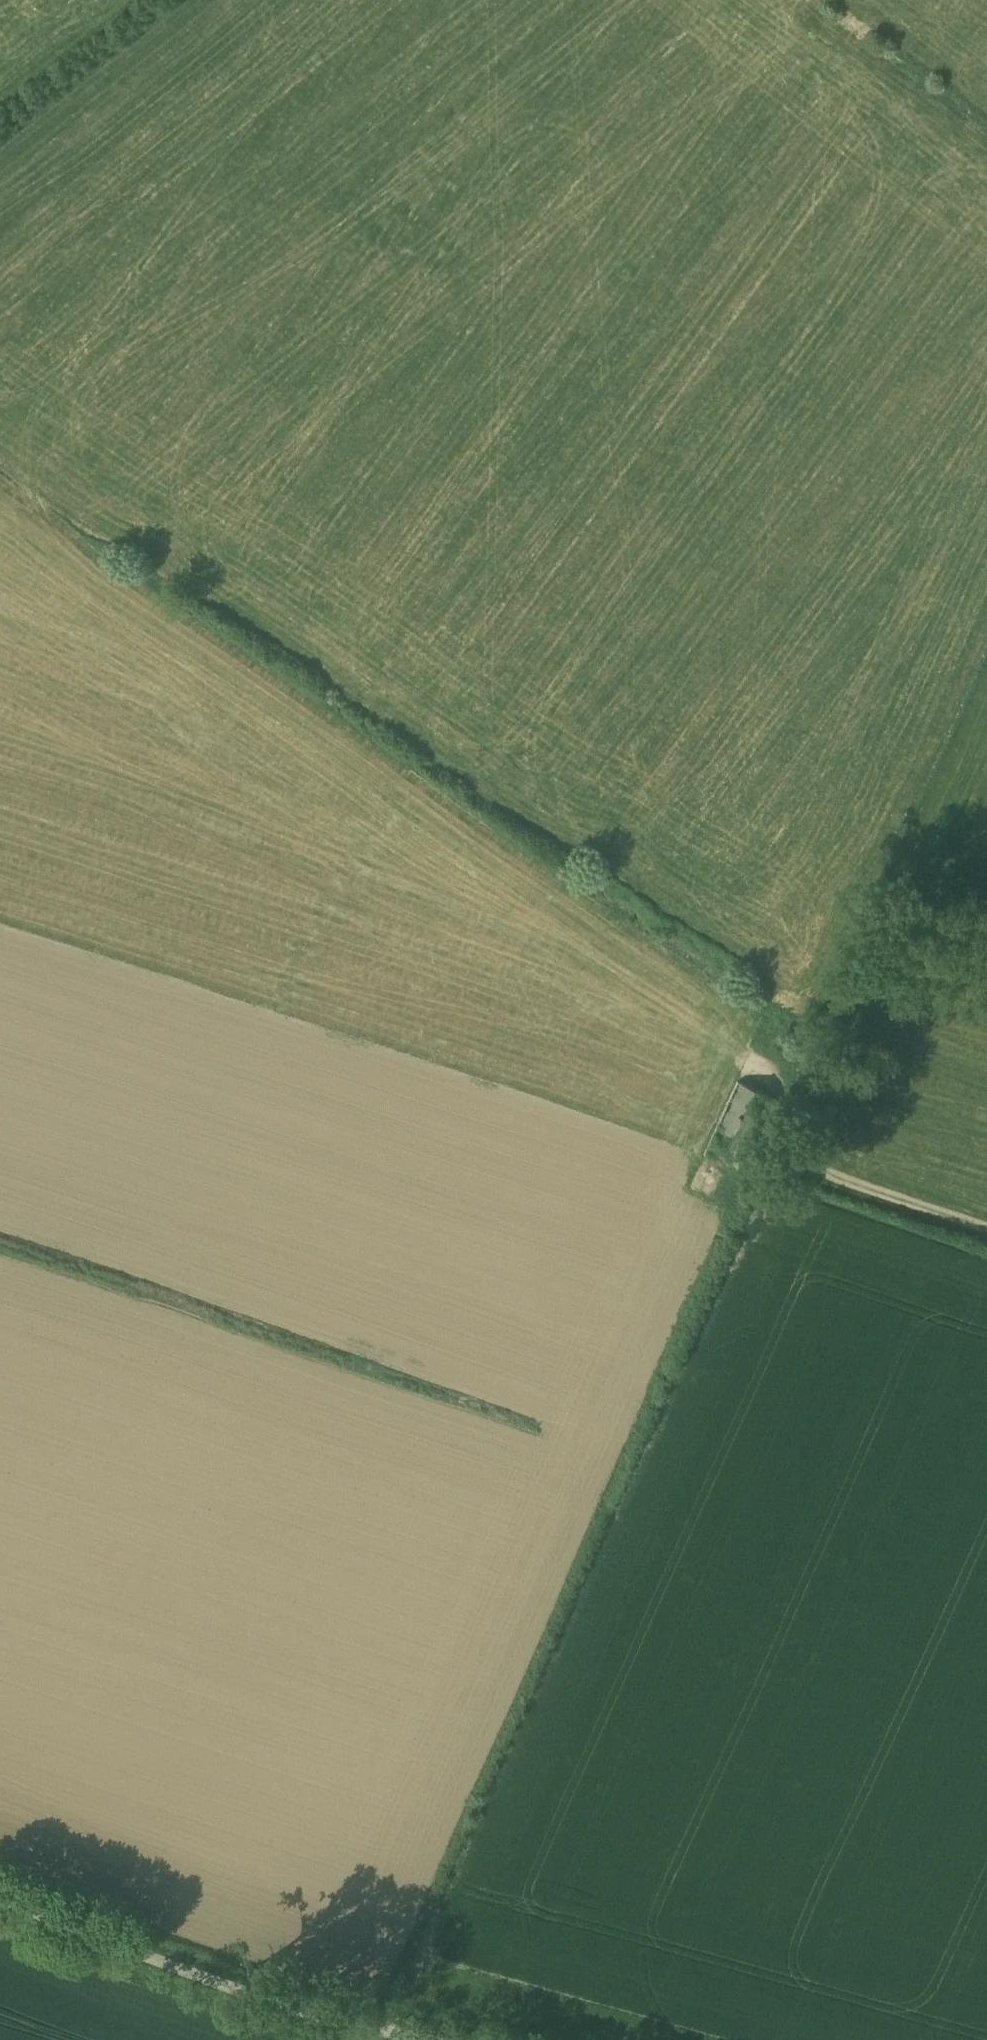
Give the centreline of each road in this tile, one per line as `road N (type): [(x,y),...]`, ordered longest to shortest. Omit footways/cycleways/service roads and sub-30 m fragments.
road 1 (unclassified): [(0,1895),(222,1985),(426,2039)]
road 2 (track): [(986,1227),(815,1166),(800,1136),(800,1104)]

